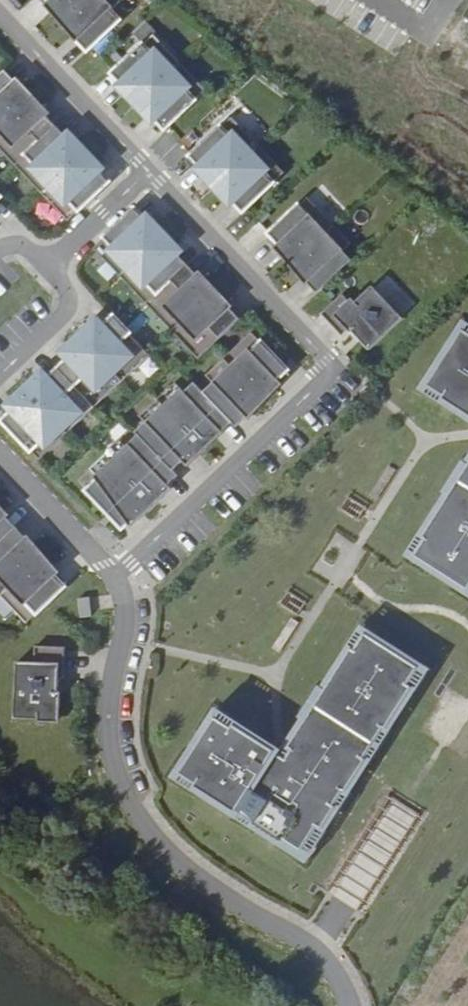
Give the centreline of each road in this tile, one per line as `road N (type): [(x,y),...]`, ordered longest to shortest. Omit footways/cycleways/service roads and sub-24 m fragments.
road 1 (residential): [(112,577),(336,371),(148,172)]
road 2 (residential): [(112,577),(124,627),(109,716),(111,757),(127,805),(199,879),(318,947)]
road 3 (residential): [(148,172),(0,16)]
road 4 (residential): [(0,453),(112,577)]
road 5 (residential): [(0,379),(70,309),(47,269)]
road 6 (residential): [(148,172),(47,269)]

